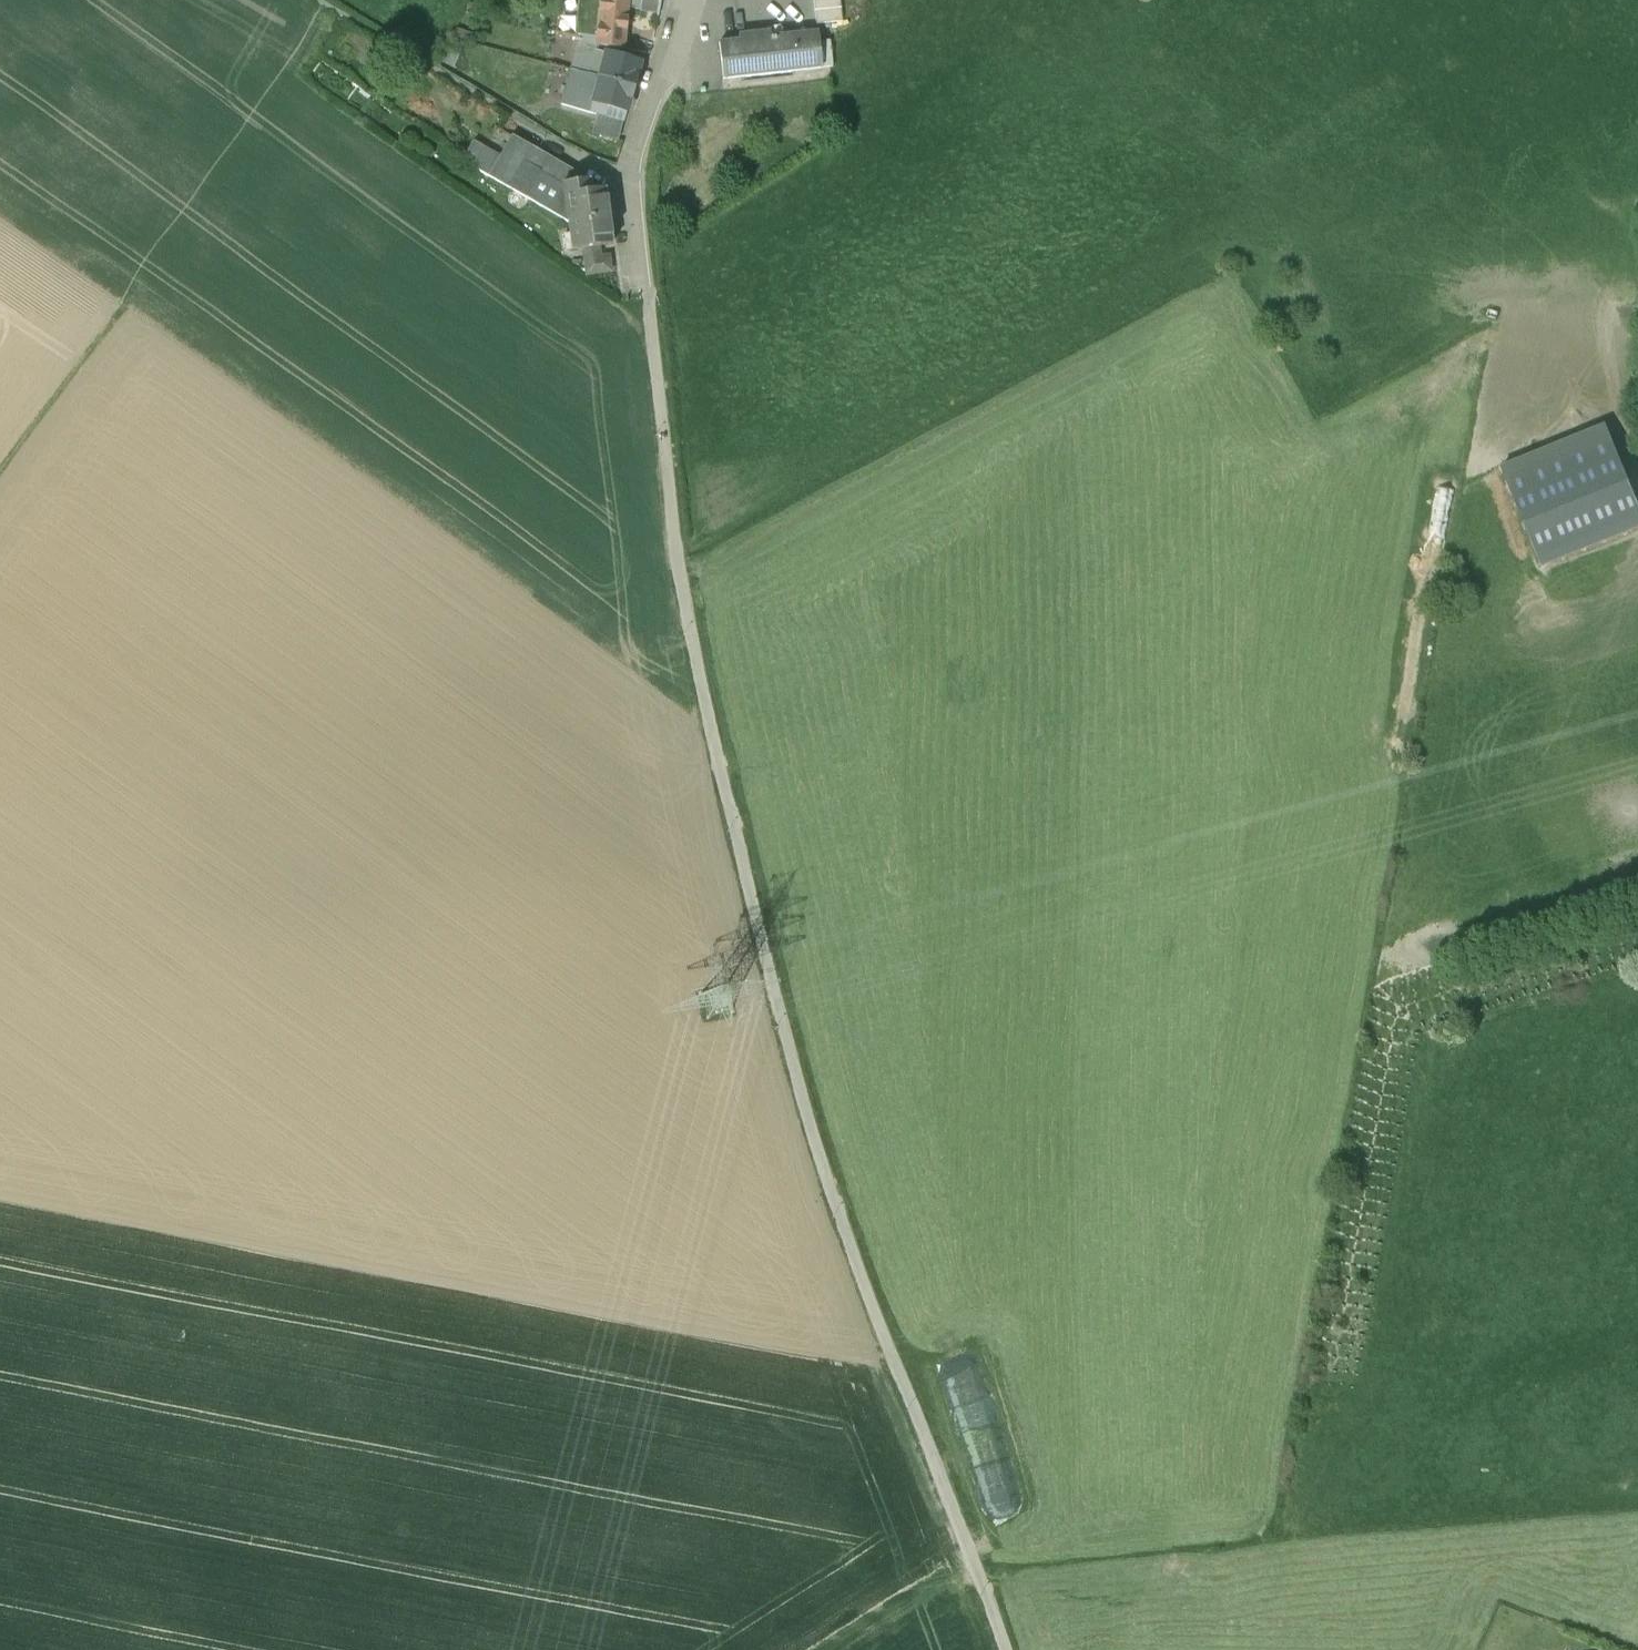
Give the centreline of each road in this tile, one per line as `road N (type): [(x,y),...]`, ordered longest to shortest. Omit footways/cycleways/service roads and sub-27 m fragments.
road 1 (unclassified): [(649,310),(681,578),(762,959),(818,1164),(1003,1649)]
road 2 (residential): [(682,0),(632,188)]
road 3 (residential): [(632,188),(649,310)]

